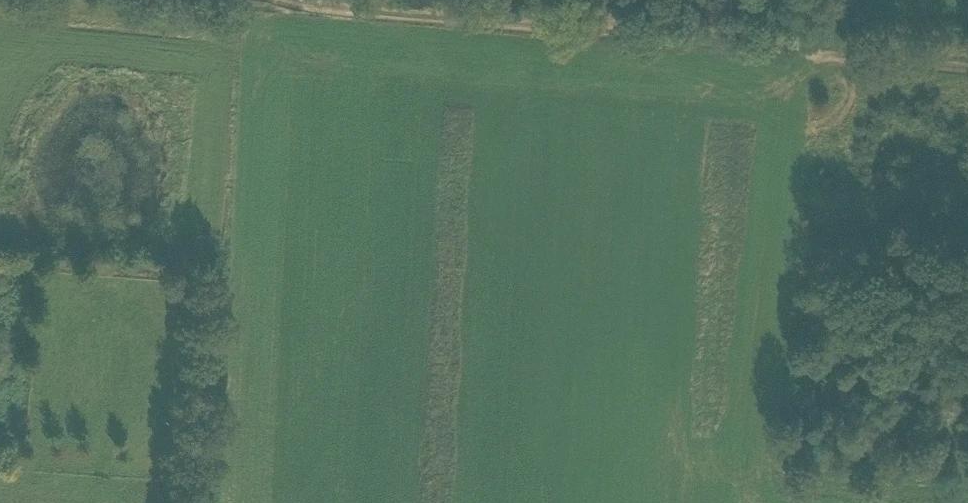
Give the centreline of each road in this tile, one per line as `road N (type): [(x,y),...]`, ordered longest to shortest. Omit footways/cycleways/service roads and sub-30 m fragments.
road 1 (track): [(967,63),(303,0)]

